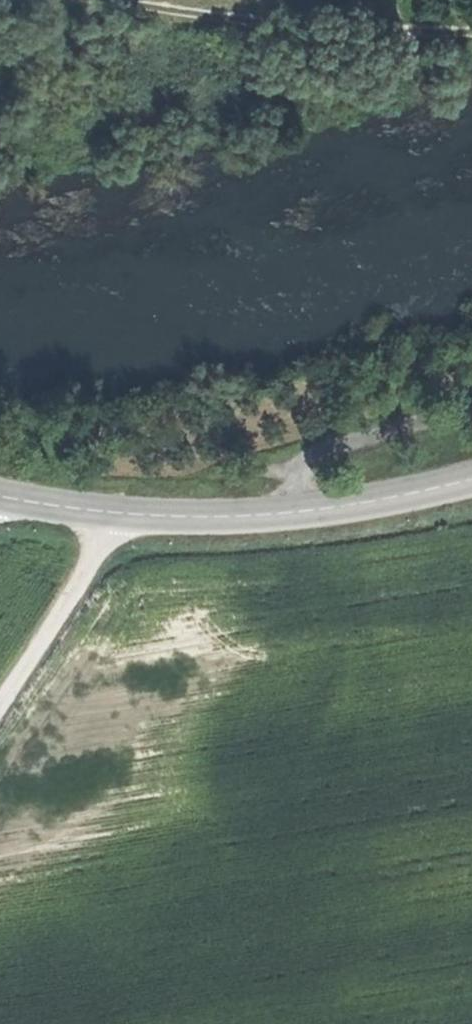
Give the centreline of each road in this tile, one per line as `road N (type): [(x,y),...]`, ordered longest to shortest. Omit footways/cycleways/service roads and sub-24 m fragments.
road 1 (secondary): [(471,479),(326,509),(224,515),(116,513),(0,495)]
road 2 (track): [(94,0),(471,33)]
road 3 (track): [(116,513),(86,580),(0,702)]

